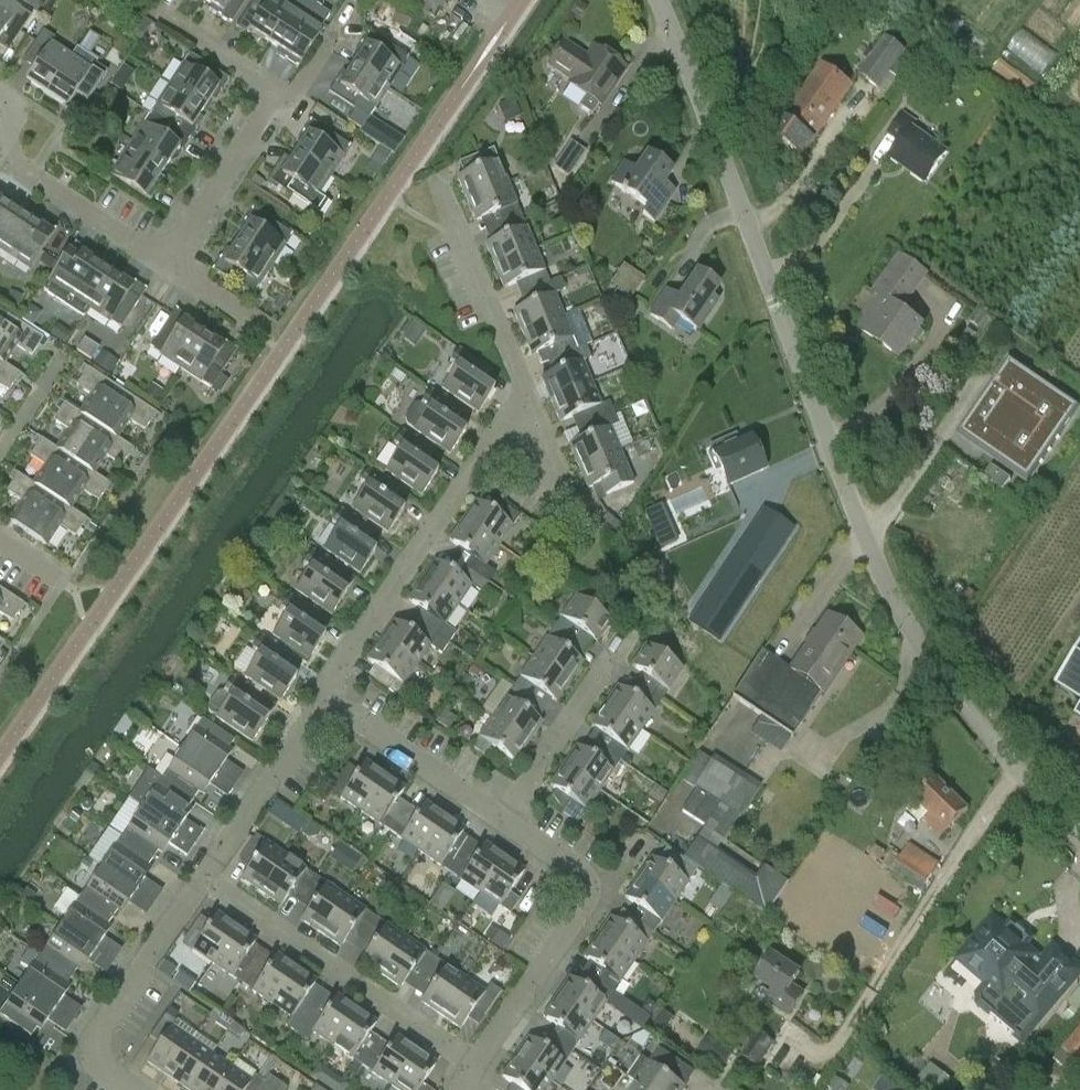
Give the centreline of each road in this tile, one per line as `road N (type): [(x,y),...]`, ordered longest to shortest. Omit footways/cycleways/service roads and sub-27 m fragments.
road 1 (residential): [(1079,830),(966,697),(885,562),(659,0)]
road 2 (residential): [(316,693),(524,388)]
road 3 (residential): [(469,1053),(197,874)]
road 4 (residential): [(469,1053),(489,1042),(582,872),(501,806)]
road 5 (residential): [(136,1089),(106,1069),(94,1039),(197,874)]
road 6 (residential): [(501,806),(626,622)]
road 7 (residential): [(524,388),(441,187)]
road 8 (residential): [(501,806),(316,693)]
road 9 (residential): [(197,874),(316,693)]
road 10 (residential): [(169,258),(0,147)]
road 11 (residential): [(169,258),(280,92)]
road 12 (residential): [(280,92),(144,3)]
road 13 (residential): [(576,514),(524,388)]
road 14 (residential): [(105,606),(0,538)]

